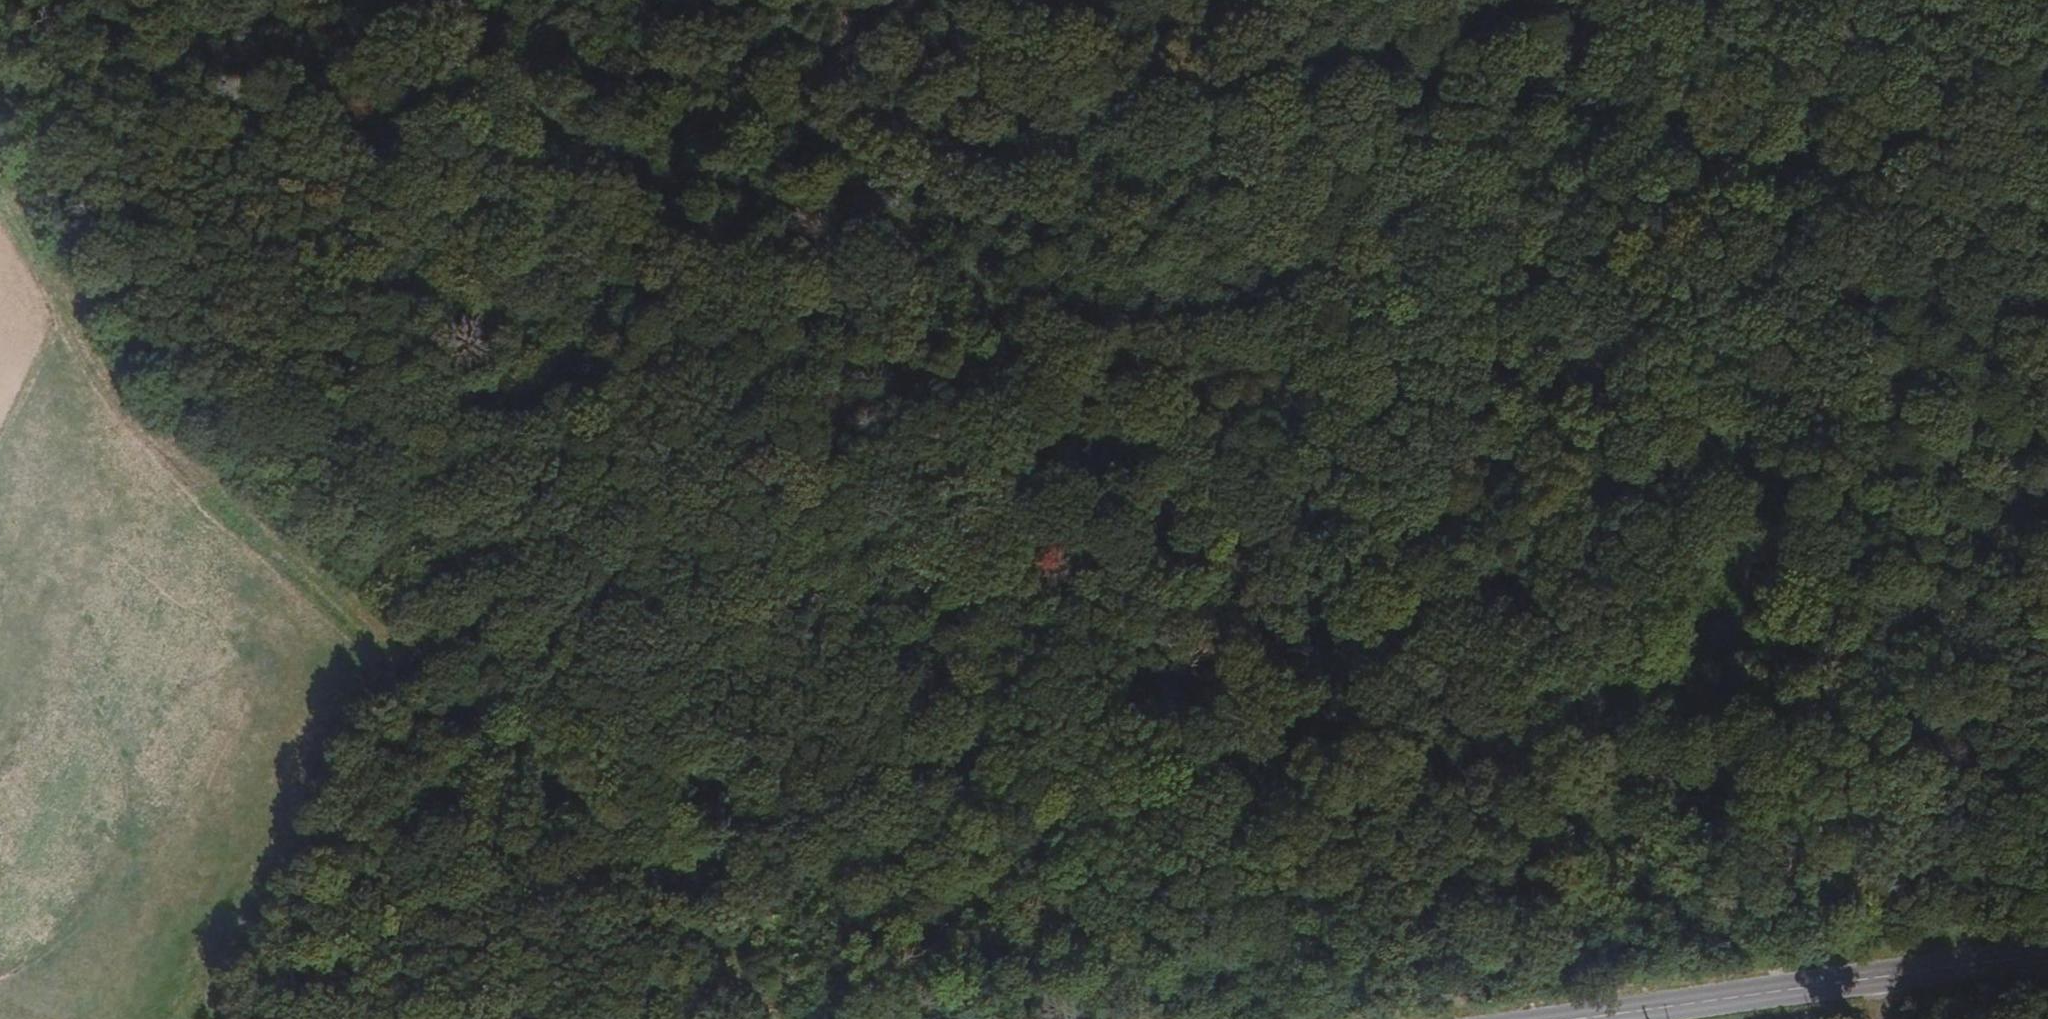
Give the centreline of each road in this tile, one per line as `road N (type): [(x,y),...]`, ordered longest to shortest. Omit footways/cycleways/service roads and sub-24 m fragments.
road 1 (track): [(774,1018),(595,828),(322,573),(182,462),(125,396),(0,176)]
road 2 (secondary): [(1564,1018),(2047,953)]

